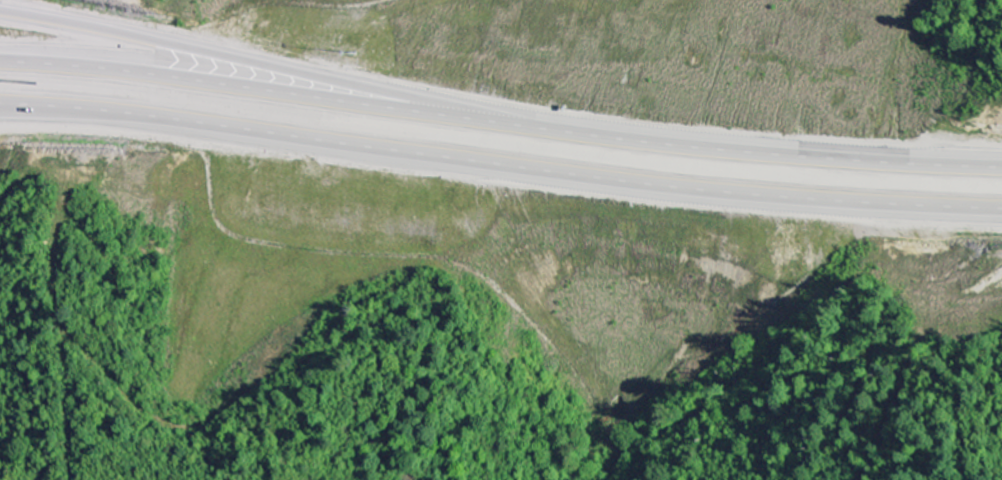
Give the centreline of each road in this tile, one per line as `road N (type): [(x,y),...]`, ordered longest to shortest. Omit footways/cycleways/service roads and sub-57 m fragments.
road 1 (motorway): [(1001,168),(648,144),(0,62)]
road 2 (motorway): [(0,106),(653,188),(1001,212)]
road 3 (motorway): [(520,126),(0,17)]

